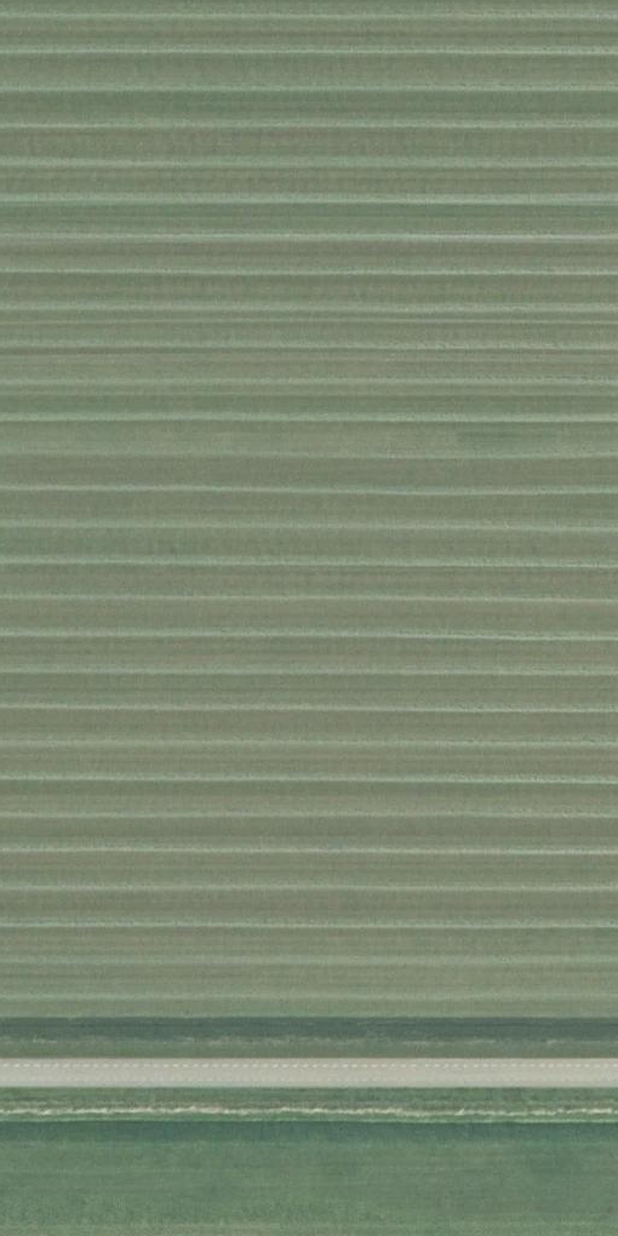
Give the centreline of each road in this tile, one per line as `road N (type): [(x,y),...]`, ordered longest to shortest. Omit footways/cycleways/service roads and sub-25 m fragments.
road 1 (unclassified): [(617,1073),(0,1072)]

